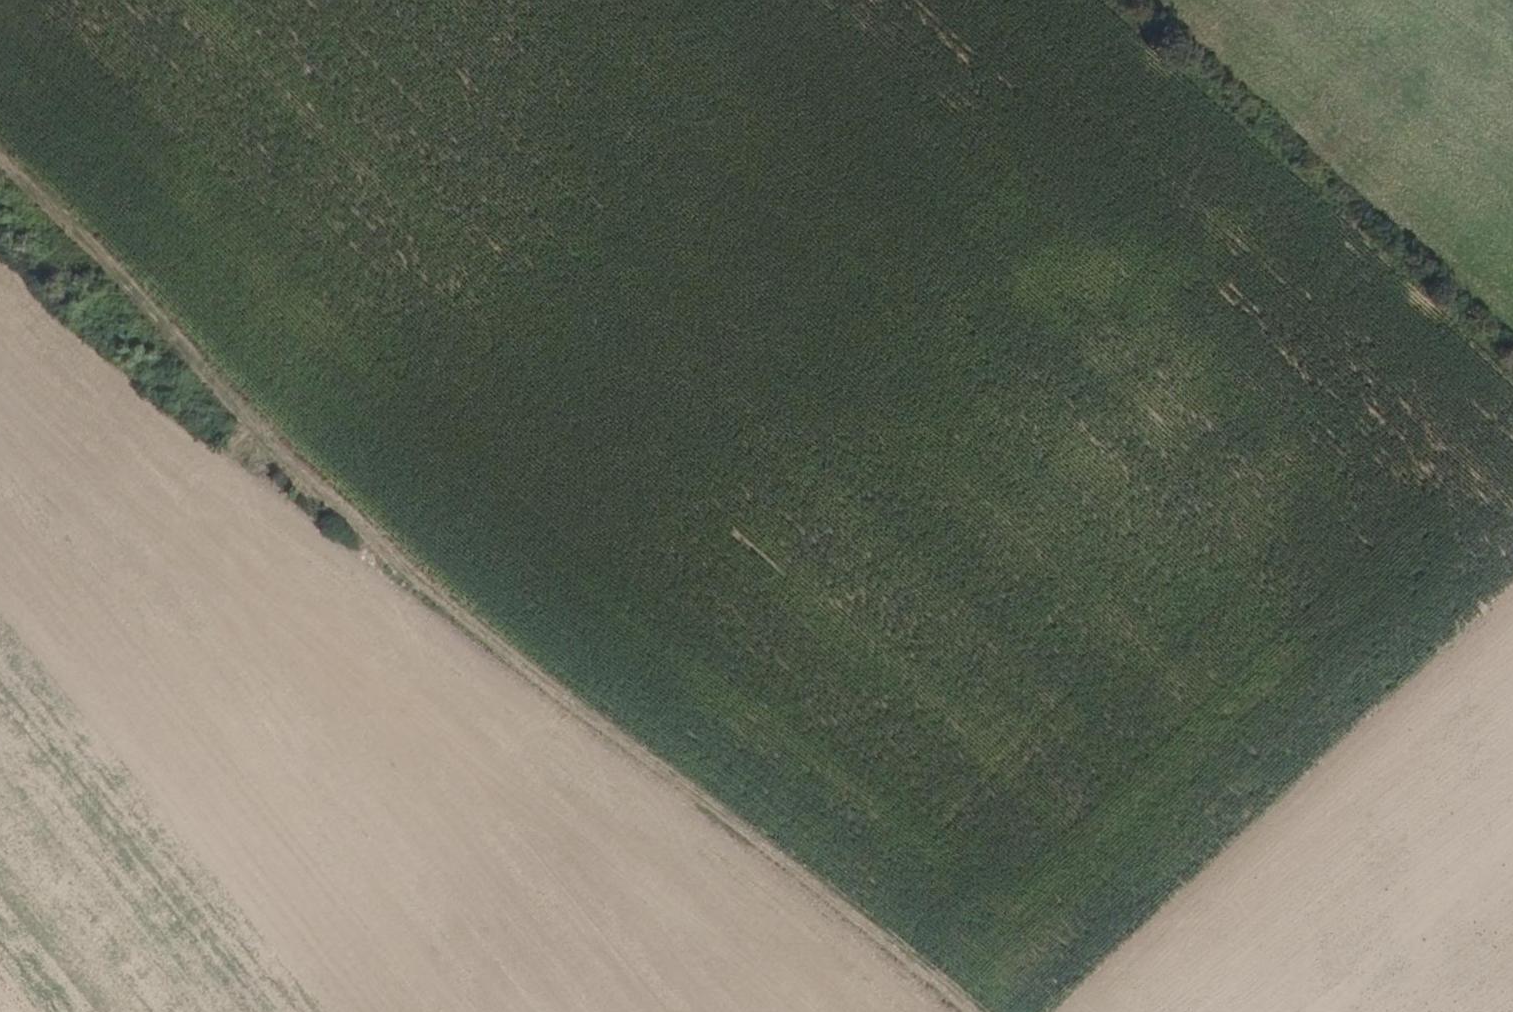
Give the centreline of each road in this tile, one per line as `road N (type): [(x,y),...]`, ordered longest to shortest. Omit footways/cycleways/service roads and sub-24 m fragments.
road 1 (track): [(966,1011),(801,871),(404,577),(368,527),(236,408),(0,157)]

